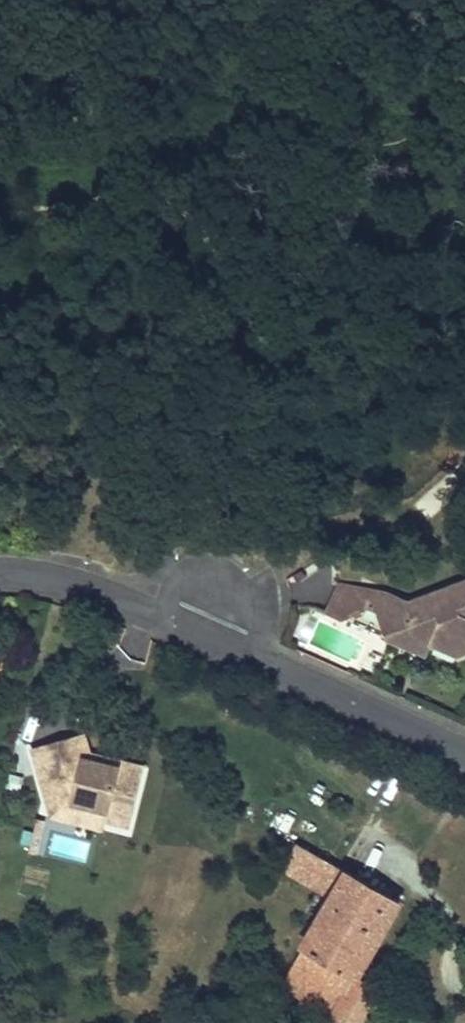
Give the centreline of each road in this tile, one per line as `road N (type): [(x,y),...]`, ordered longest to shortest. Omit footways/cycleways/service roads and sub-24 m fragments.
road 1 (residential): [(464,754),(159,616),(96,594),(0,576)]

